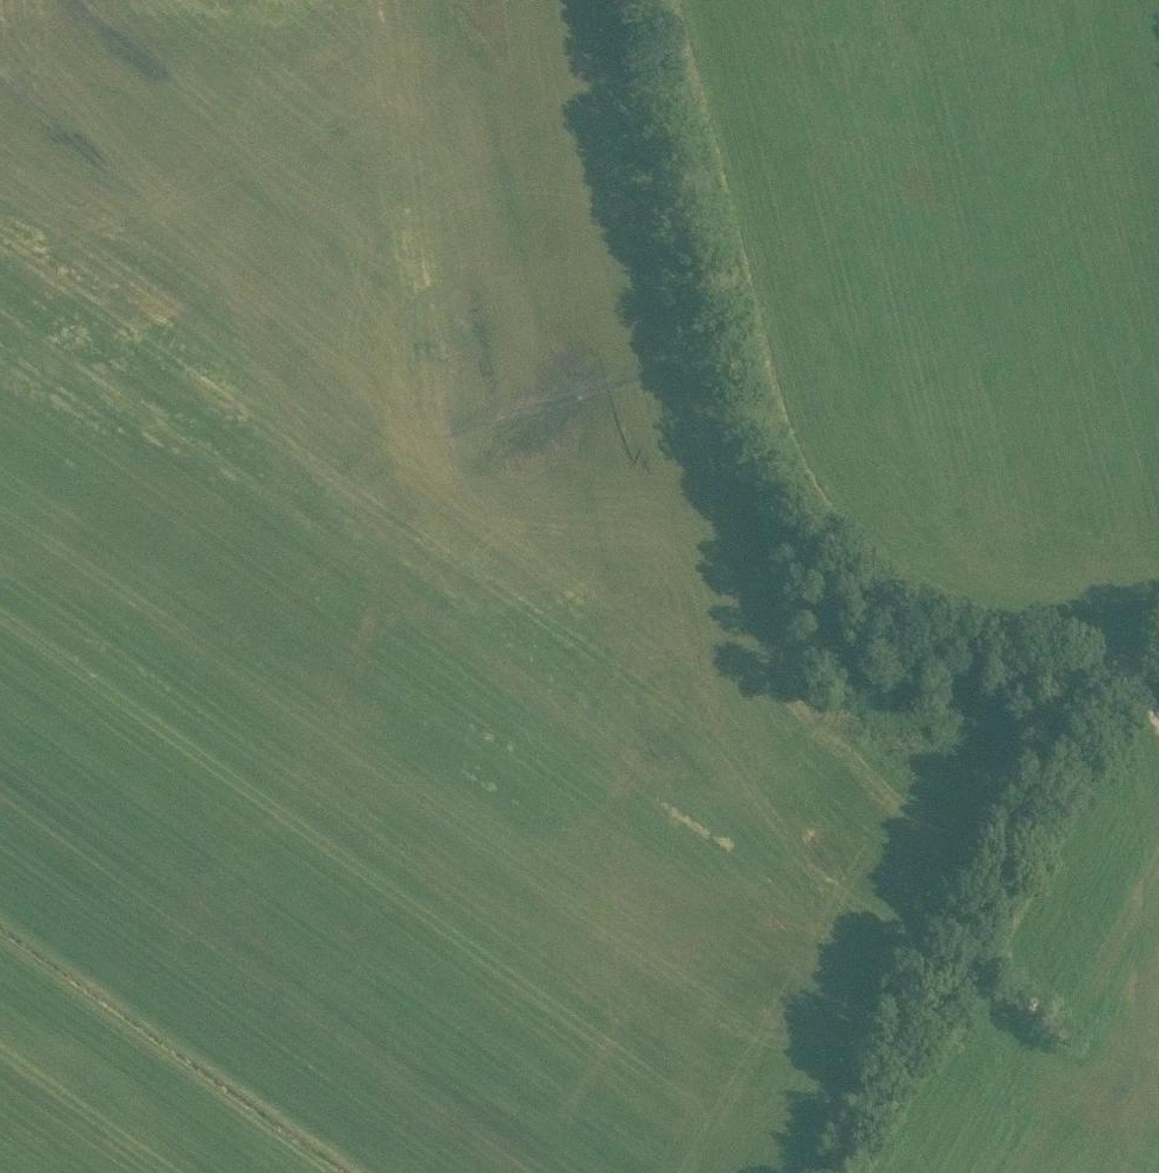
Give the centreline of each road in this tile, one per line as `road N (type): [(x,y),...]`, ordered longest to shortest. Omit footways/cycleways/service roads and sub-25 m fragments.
road 1 (unclassified): [(1158,650),(1057,652),(969,632),(883,588),(822,531),(765,425),(657,0)]
road 2 (track): [(818,1172),(1110,654)]

